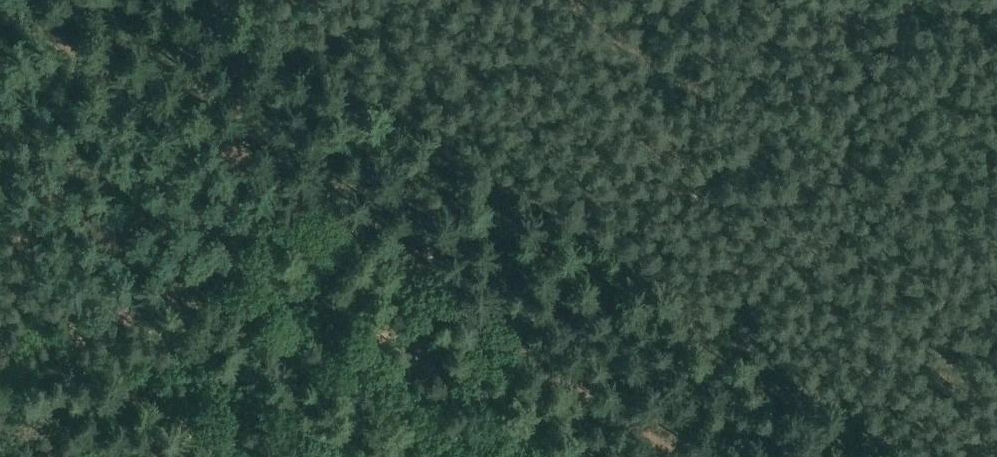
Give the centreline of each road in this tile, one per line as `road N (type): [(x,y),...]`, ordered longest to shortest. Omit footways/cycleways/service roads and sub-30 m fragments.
road 1 (track): [(267,0),(294,25),(310,78),(301,126),(212,272),(141,321),(230,417),(290,456)]

